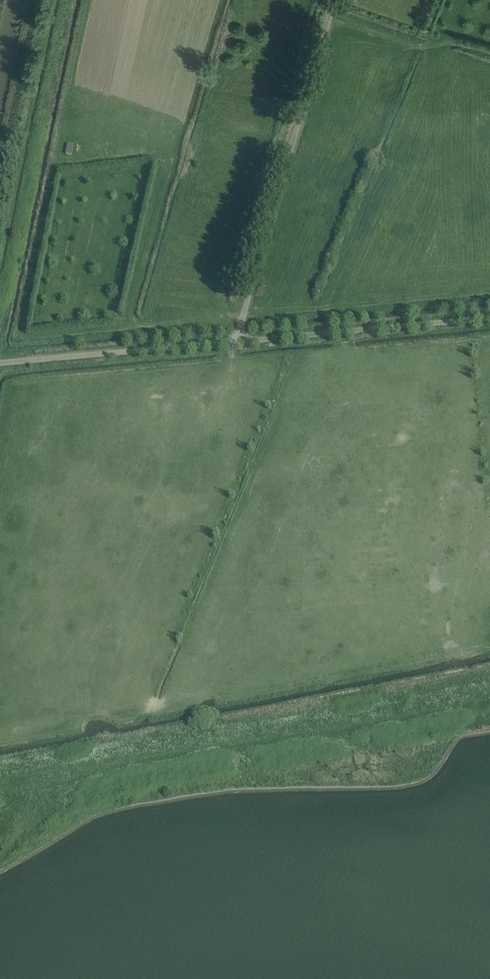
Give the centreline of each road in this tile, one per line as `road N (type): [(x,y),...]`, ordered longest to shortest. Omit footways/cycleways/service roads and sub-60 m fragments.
road 1 (unclassified): [(489,318),(0,364)]

